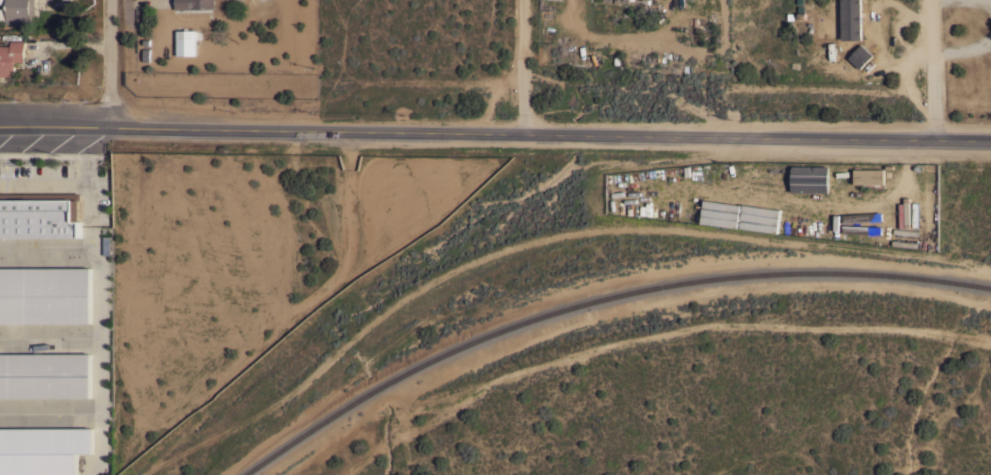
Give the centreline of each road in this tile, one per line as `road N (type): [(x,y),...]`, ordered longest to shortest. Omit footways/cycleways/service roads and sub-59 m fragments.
road 1 (secondary): [(0,124),(990,139)]
road 2 (residential): [(932,0),(933,138)]
road 3 (residential): [(526,0),(527,135)]
road 4 (residential): [(111,0),(109,122)]

